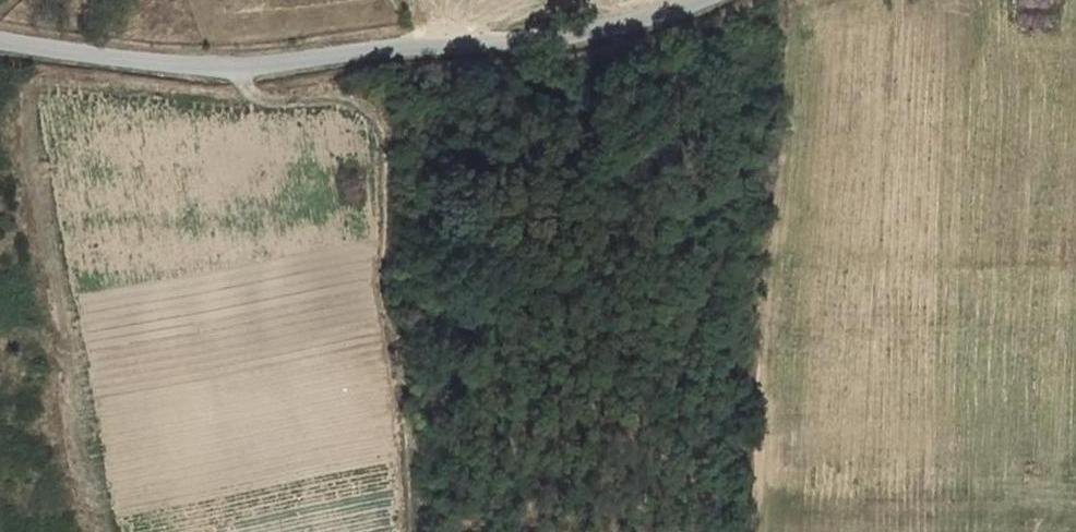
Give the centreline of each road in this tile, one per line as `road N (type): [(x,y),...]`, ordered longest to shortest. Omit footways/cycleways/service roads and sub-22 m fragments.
road 1 (unclassified): [(0,49),(244,73),(633,23),(698,0)]

